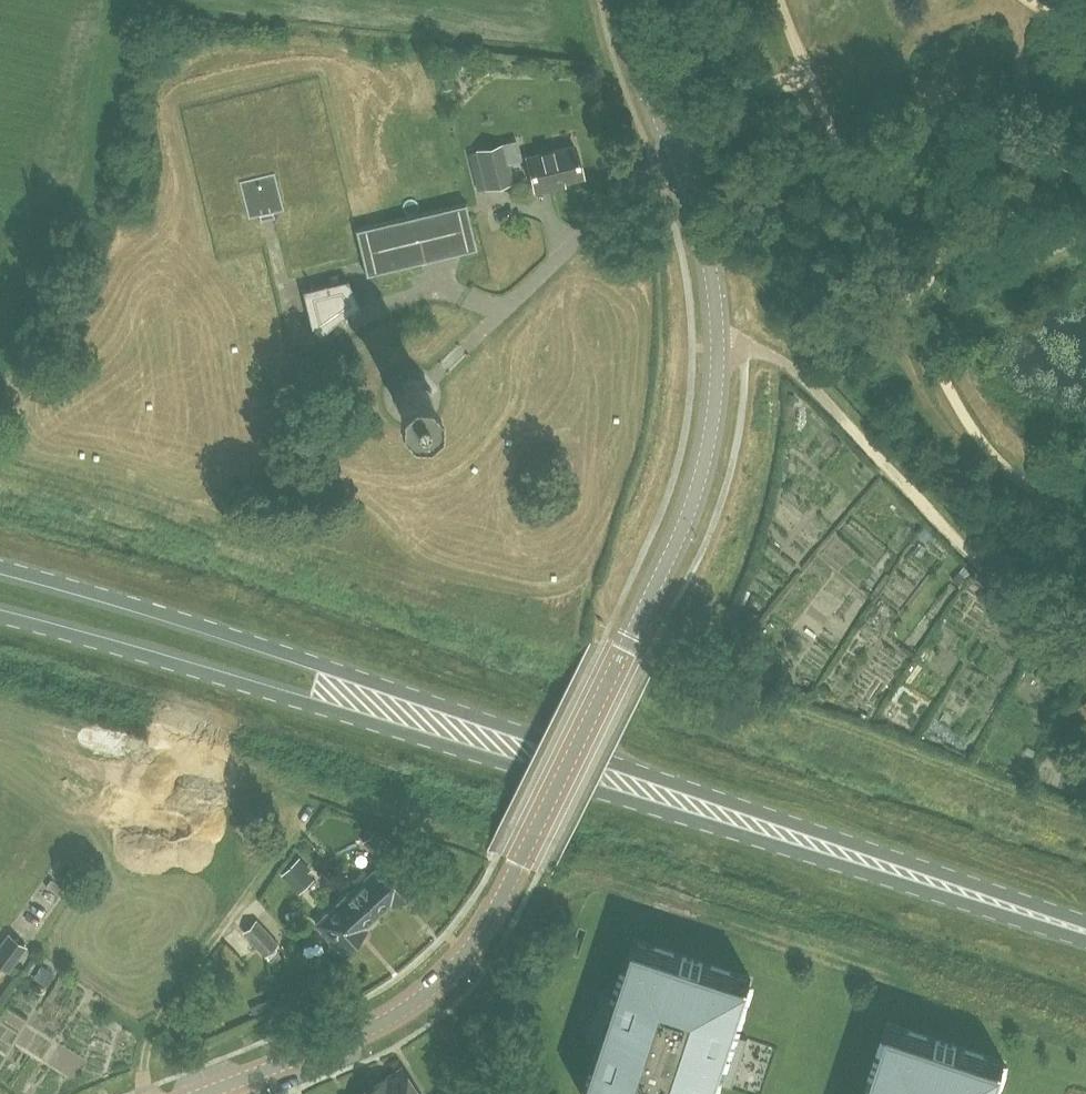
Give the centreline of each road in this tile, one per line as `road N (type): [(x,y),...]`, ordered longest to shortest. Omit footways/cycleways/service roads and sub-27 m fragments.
road 1 (tertiary): [(201,1093),(370,1029),(421,998),(465,955),(518,865),(694,497),(715,396),(712,281),(693,193),(628,0)]
road 2 (primary): [(842,850),(256,642),(0,567)]
road 3 (primary): [(0,615),(675,812),(842,850)]
road 4 (track): [(1085,659),(849,423)]
road 5 (primary): [(1085,931),(842,850)]
road 6 (track): [(717,340),(787,364),(849,423)]

